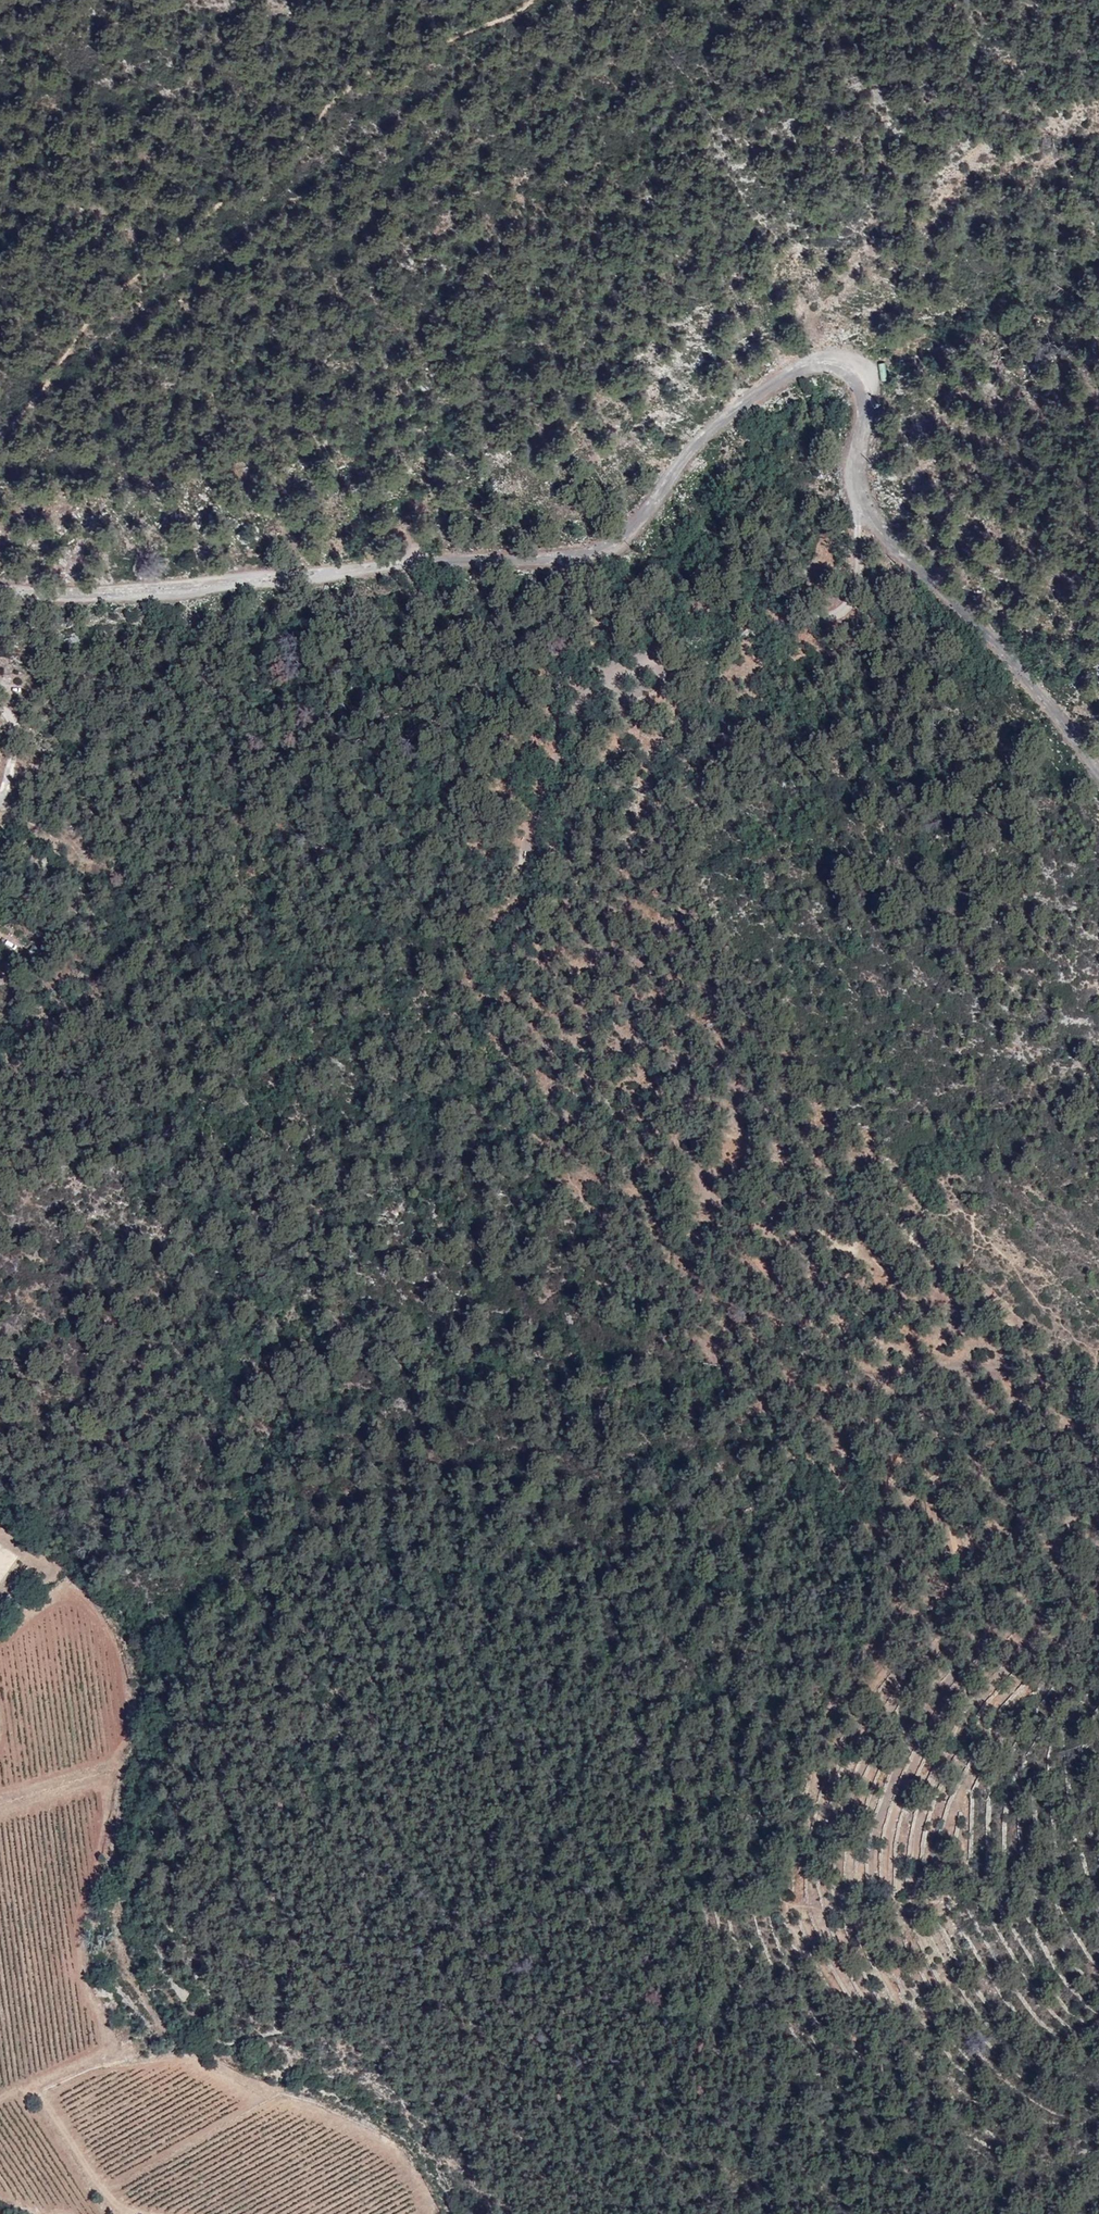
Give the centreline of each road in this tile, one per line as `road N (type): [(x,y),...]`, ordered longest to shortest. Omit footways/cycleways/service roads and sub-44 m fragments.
road 1 (unclassified): [(0,595),(591,552),(645,515),(675,473),(760,392),(803,368),(837,370),(857,387),(855,488),(867,522),(1029,686),(1098,777)]
road 2 (track): [(855,488),(847,575),(831,613),(666,663),(578,736),(560,787),(555,841),(565,877),(626,984),(682,1058)]

